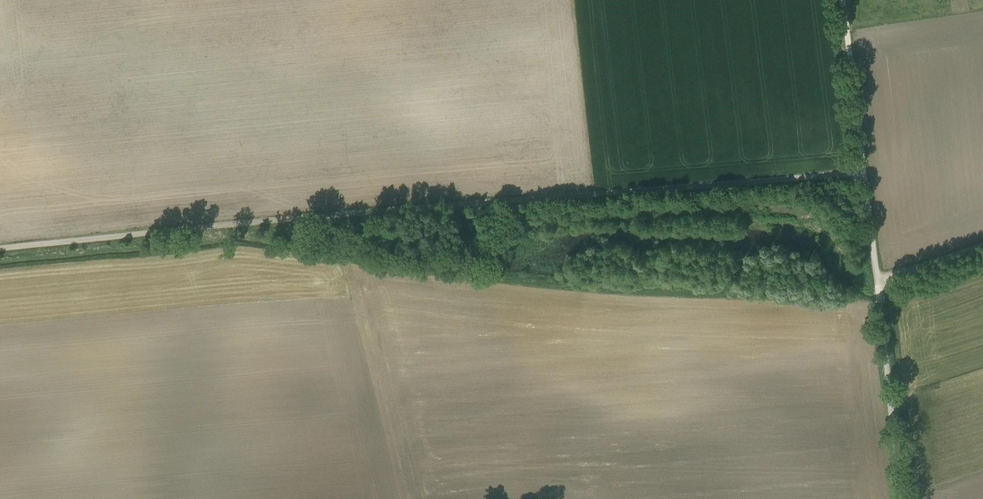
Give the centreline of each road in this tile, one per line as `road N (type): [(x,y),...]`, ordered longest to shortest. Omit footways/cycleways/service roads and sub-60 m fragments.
road 1 (track): [(0,246),(499,203)]
road 2 (unclassified): [(862,168),(499,203)]
road 3 (residential): [(900,498),(862,168)]
road 4 (residential): [(862,168),(843,0)]

